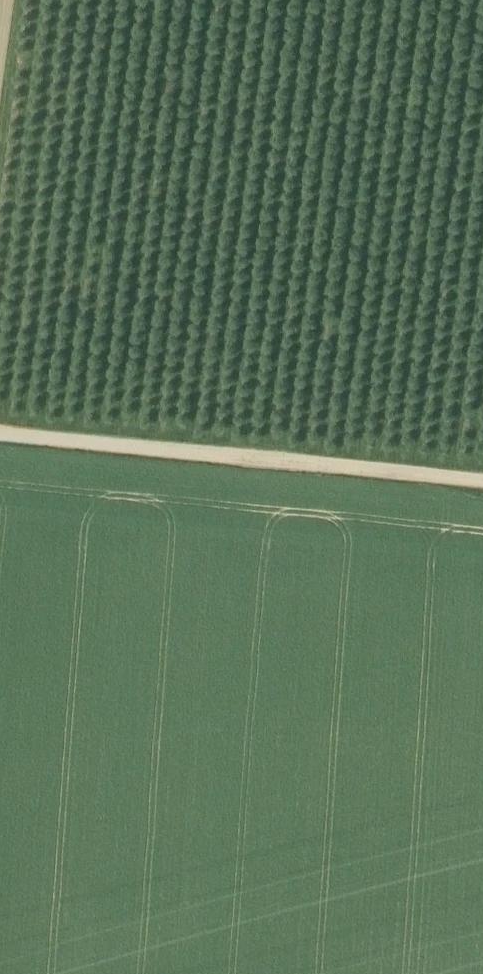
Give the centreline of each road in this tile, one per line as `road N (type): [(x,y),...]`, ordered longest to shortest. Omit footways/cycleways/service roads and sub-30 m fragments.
road 1 (track): [(0,437),(482,487)]

